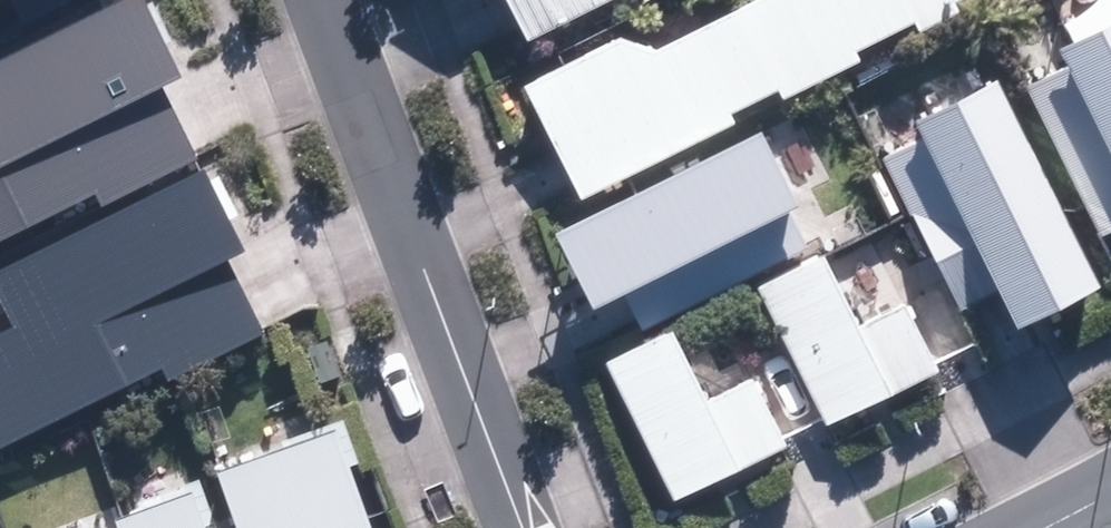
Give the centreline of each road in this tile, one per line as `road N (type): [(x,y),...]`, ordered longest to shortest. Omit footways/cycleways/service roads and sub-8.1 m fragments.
road 1 (residential): [(518,527),(325,0)]

